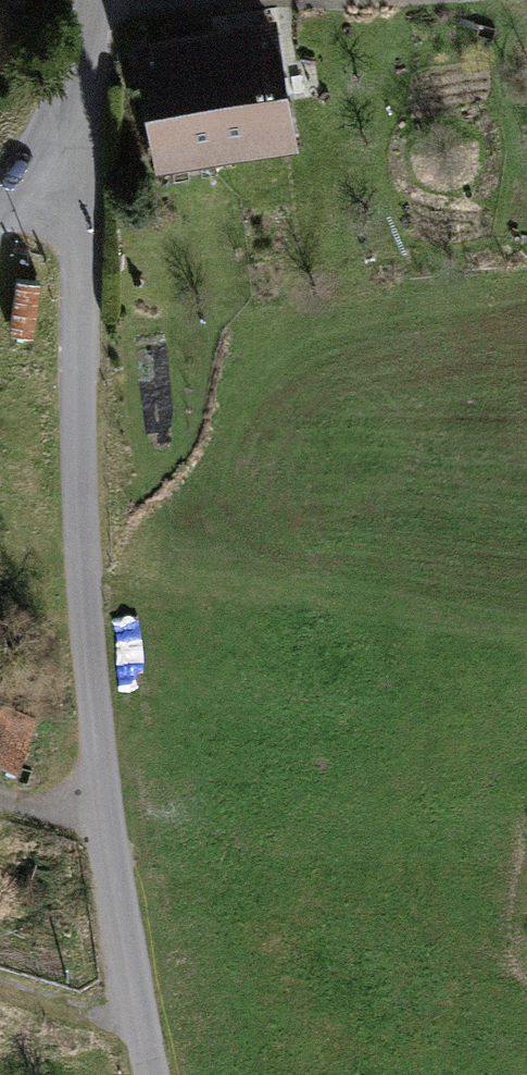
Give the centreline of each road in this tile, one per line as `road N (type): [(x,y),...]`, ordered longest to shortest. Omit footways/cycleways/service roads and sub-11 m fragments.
road 1 (unclassified): [(153,1074),(111,884),(86,581),(79,250),(56,124)]
road 2 (track): [(0,989),(109,1016),(139,1013)]
road 3 (unclassified): [(56,124),(95,0)]

